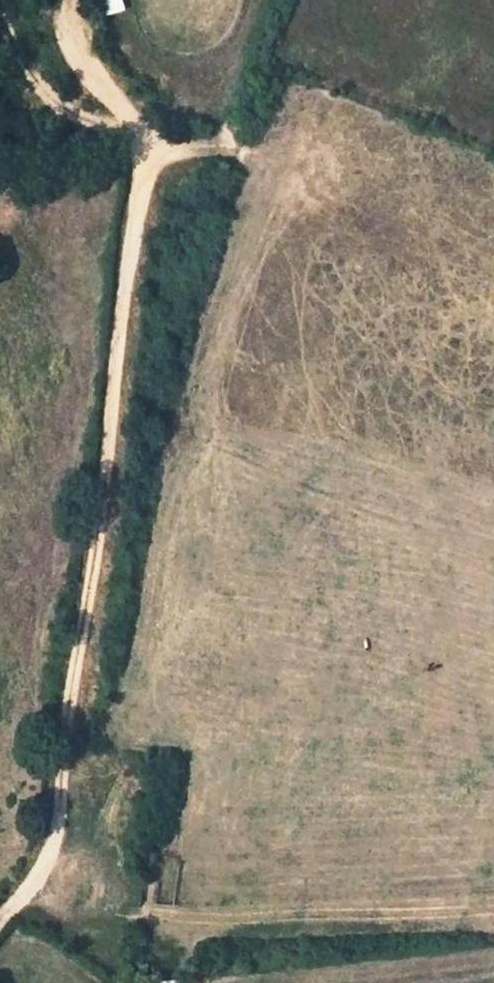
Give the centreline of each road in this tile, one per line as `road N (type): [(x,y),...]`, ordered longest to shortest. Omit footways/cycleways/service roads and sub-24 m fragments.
road 1 (track): [(0,908),(41,849),(60,779),(104,495),(129,197),(161,153)]

